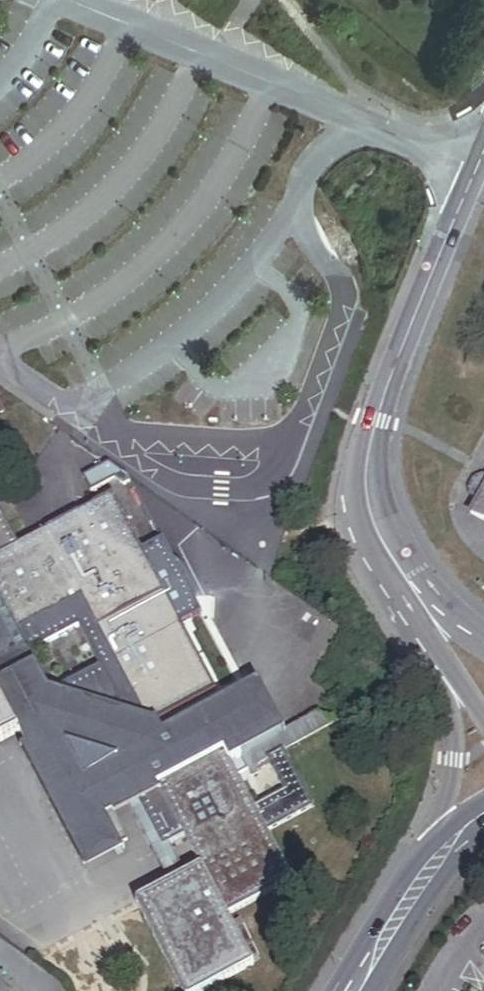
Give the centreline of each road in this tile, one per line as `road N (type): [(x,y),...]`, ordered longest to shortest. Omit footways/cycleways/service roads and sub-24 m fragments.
road 1 (tertiary): [(483,141),(375,405),(365,462),(368,510),(381,545),(418,597)]
road 2 (secondary): [(352,990),(450,842)]
road 3 (tertiary): [(458,702),(441,817),(450,842)]

